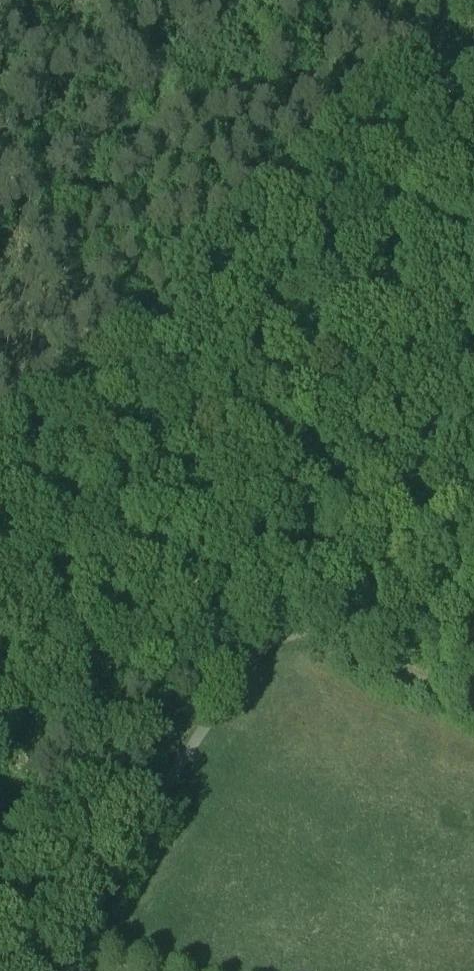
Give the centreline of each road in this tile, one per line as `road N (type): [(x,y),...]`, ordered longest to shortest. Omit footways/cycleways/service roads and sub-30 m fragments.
road 1 (track): [(473,701),(281,614),(263,627),(36,970)]
road 2 (track): [(0,183),(118,138),(217,119),(473,92)]

